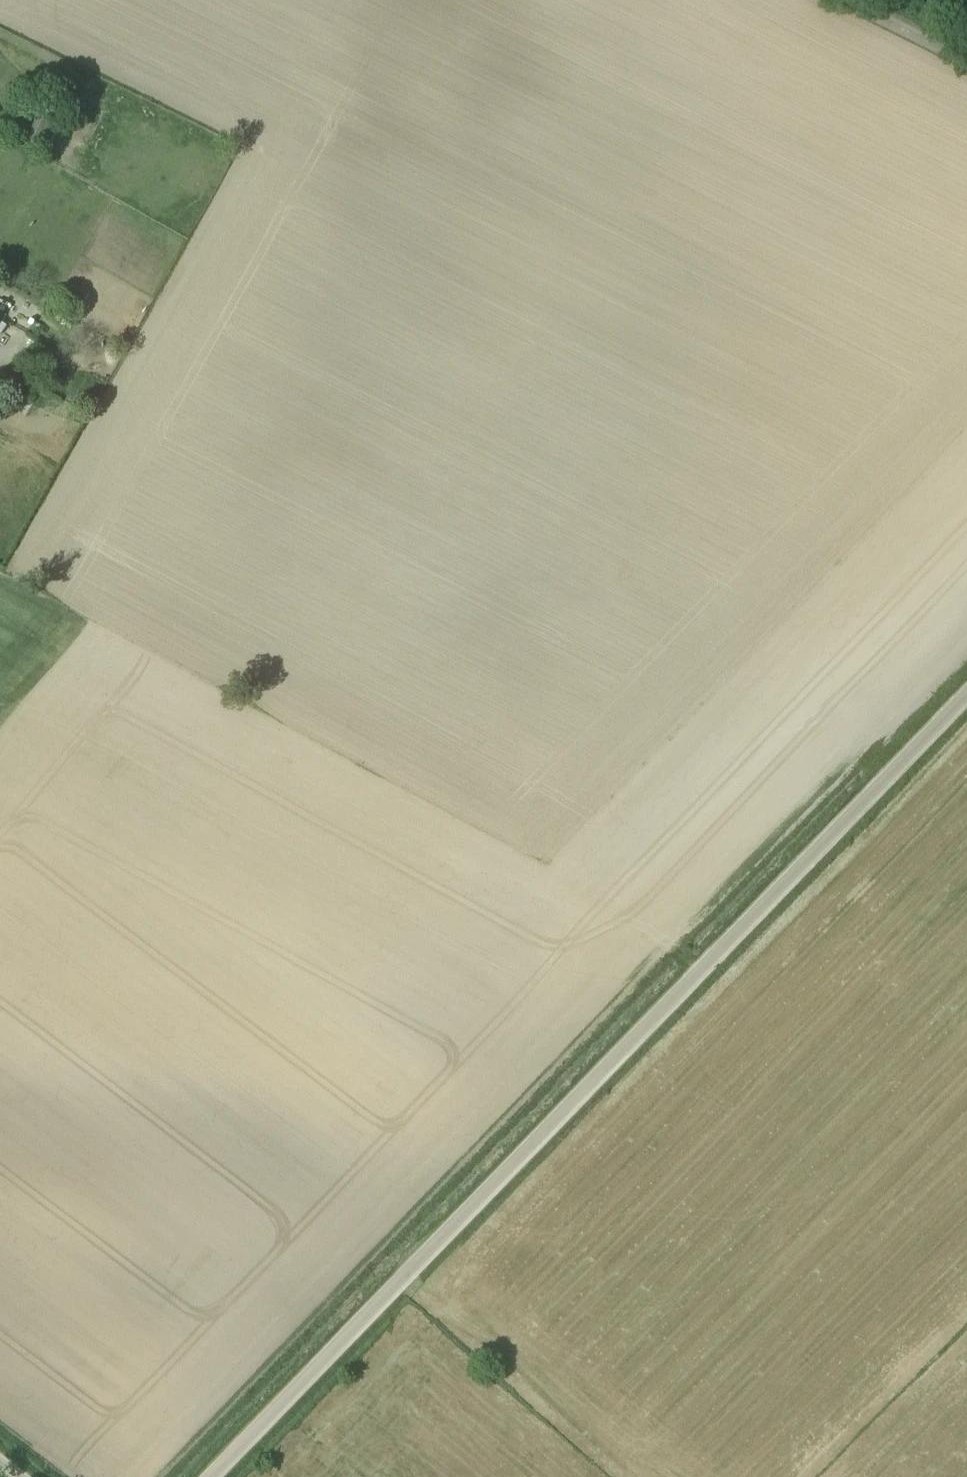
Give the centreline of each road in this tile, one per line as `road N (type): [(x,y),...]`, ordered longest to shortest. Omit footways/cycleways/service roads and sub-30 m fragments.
road 1 (unclassified): [(215,1476),(966,692)]
road 2 (unclassified): [(966,62),(848,0)]

